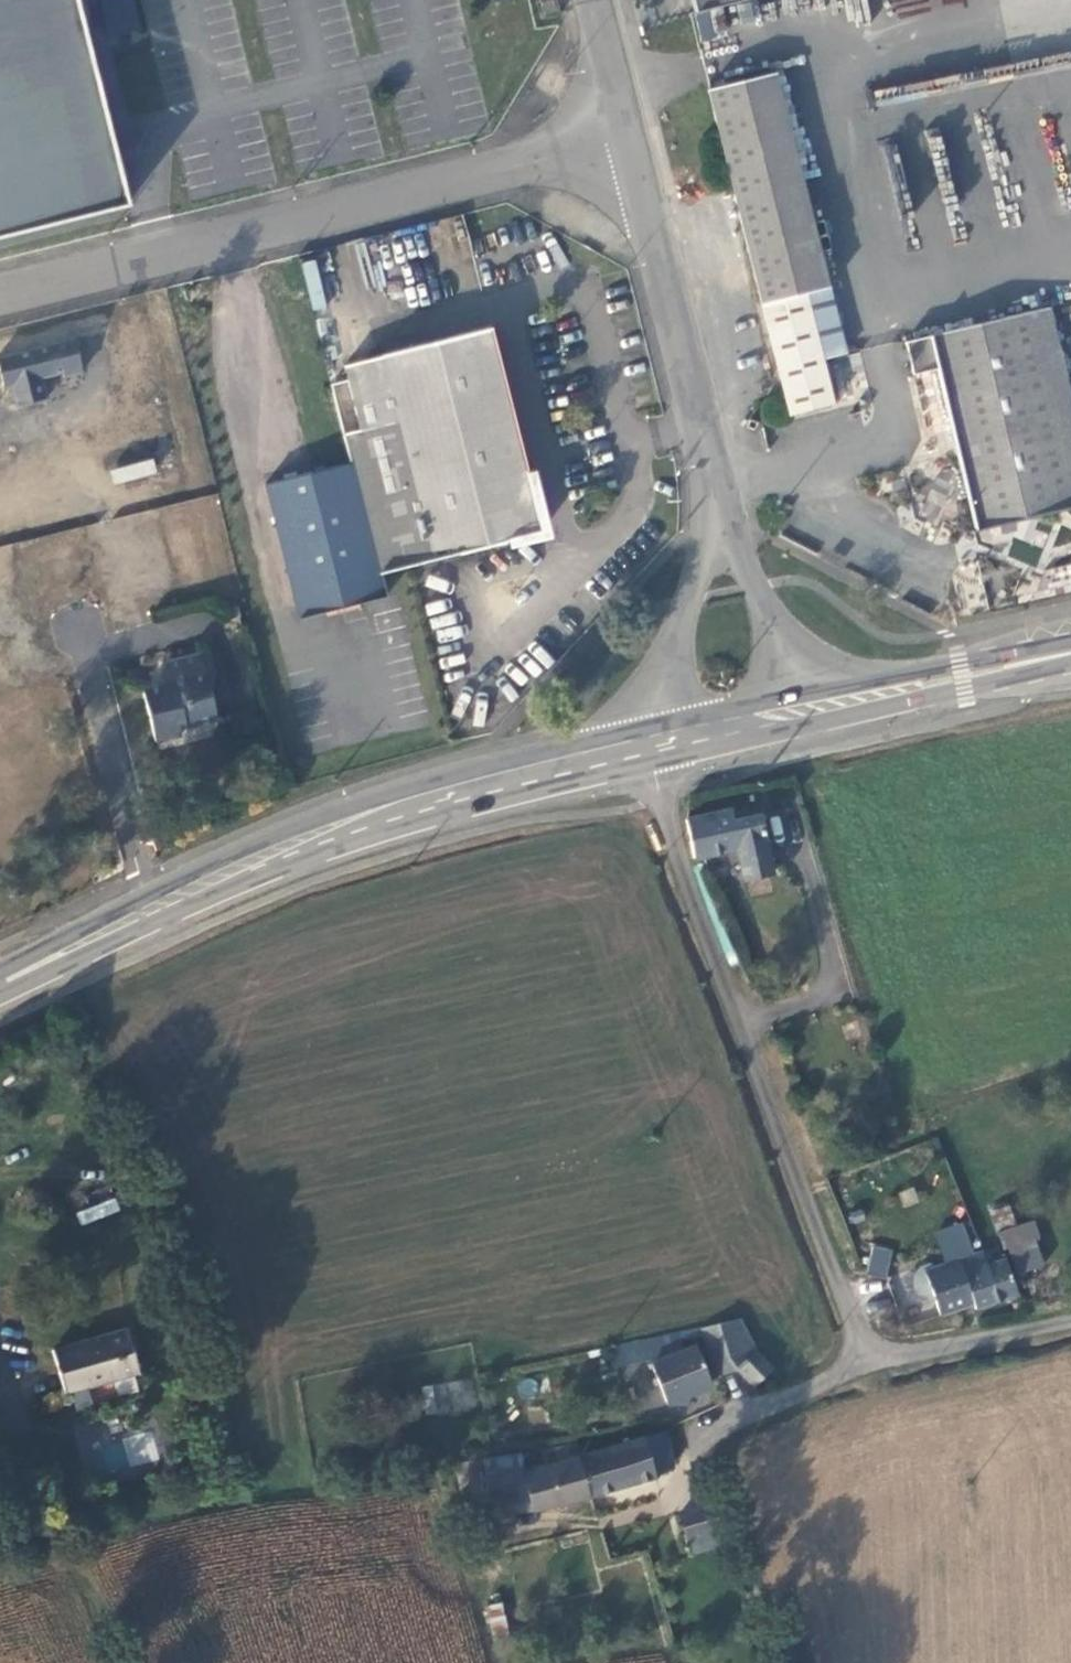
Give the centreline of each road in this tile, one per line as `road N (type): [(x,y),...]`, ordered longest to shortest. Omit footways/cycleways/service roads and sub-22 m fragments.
road 1 (unclassified): [(866,1365),(720,979),(668,829),(655,746)]
road 2 (residential): [(0,294),(629,136)]
road 3 (secondary): [(152,899),(419,798),(655,746)]
road 4 (residential): [(717,524),(629,136)]
road 5 (residential): [(78,618),(152,899)]
road 6 (residential): [(717,524),(661,673),(655,746)]
road 7 (residential): [(931,682),(826,655),(775,615),(754,585)]
road 8 (unclassified): [(866,1365),(1070,1321)]
road 9 (secondary): [(734,727),(931,682)]
road 10 (unclassified): [(701,1437),(866,1365)]
road 11 (secondary): [(0,974),(152,899)]
road 12 (residential): [(734,727),(761,670),(754,585)]
road 13 (secondary): [(931,682),(1070,651)]
road 14 (residential): [(629,136),(595,0)]

